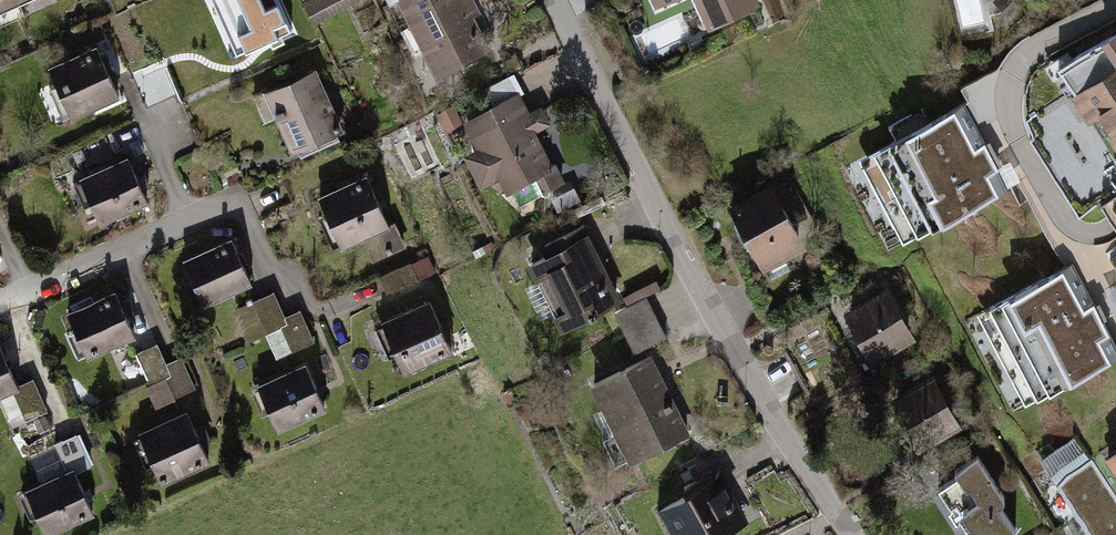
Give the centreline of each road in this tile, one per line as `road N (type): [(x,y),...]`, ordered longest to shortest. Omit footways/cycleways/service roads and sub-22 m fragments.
road 1 (residential): [(556,0),(714,314),(850,534)]
road 2 (residential): [(1115,1),(1029,47),(1016,58),(1005,94),(1013,132),(1065,221),(1086,235),(1113,227)]
road 3 (residential): [(0,306),(245,195)]

